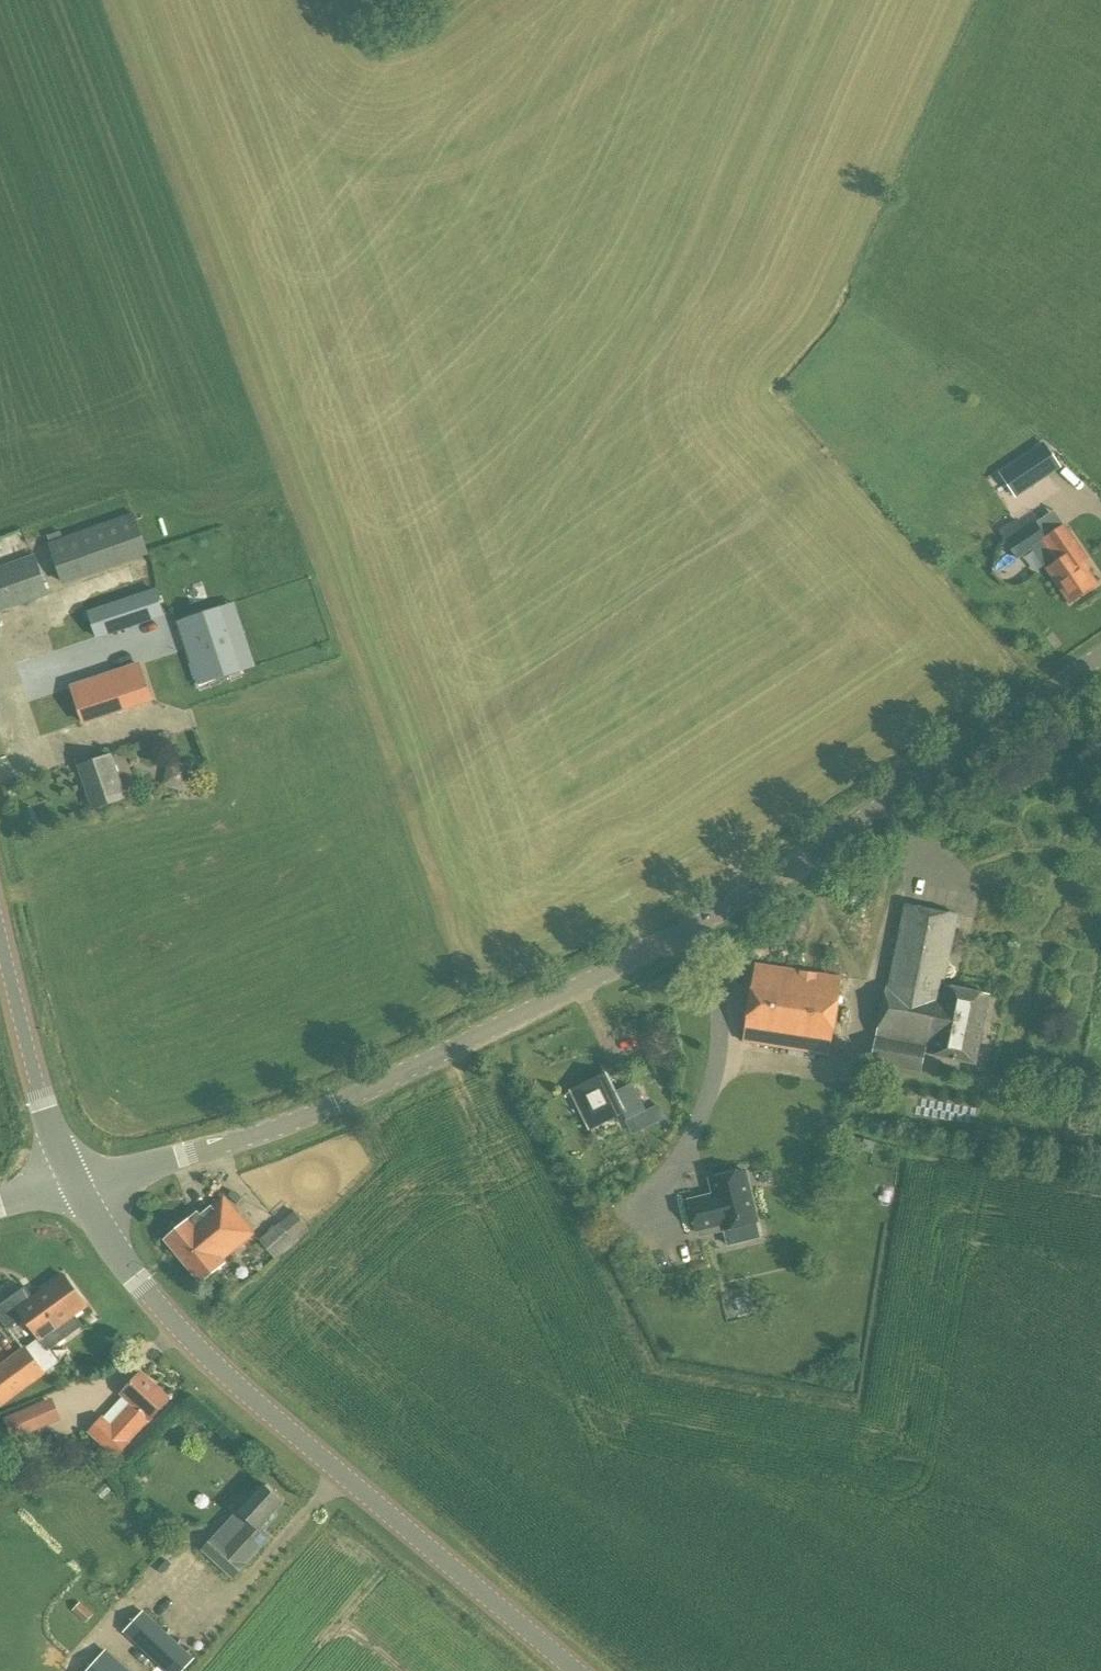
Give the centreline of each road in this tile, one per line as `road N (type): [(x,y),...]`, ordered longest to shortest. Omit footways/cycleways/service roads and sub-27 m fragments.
road 1 (tertiary): [(73,1184),(270,1133),(531,1017),(754,897),(1100,662)]
road 2 (secondary): [(577,1670),(177,1328),(73,1184)]
road 3 (secondary): [(73,1184),(48,1123),(0,926)]

